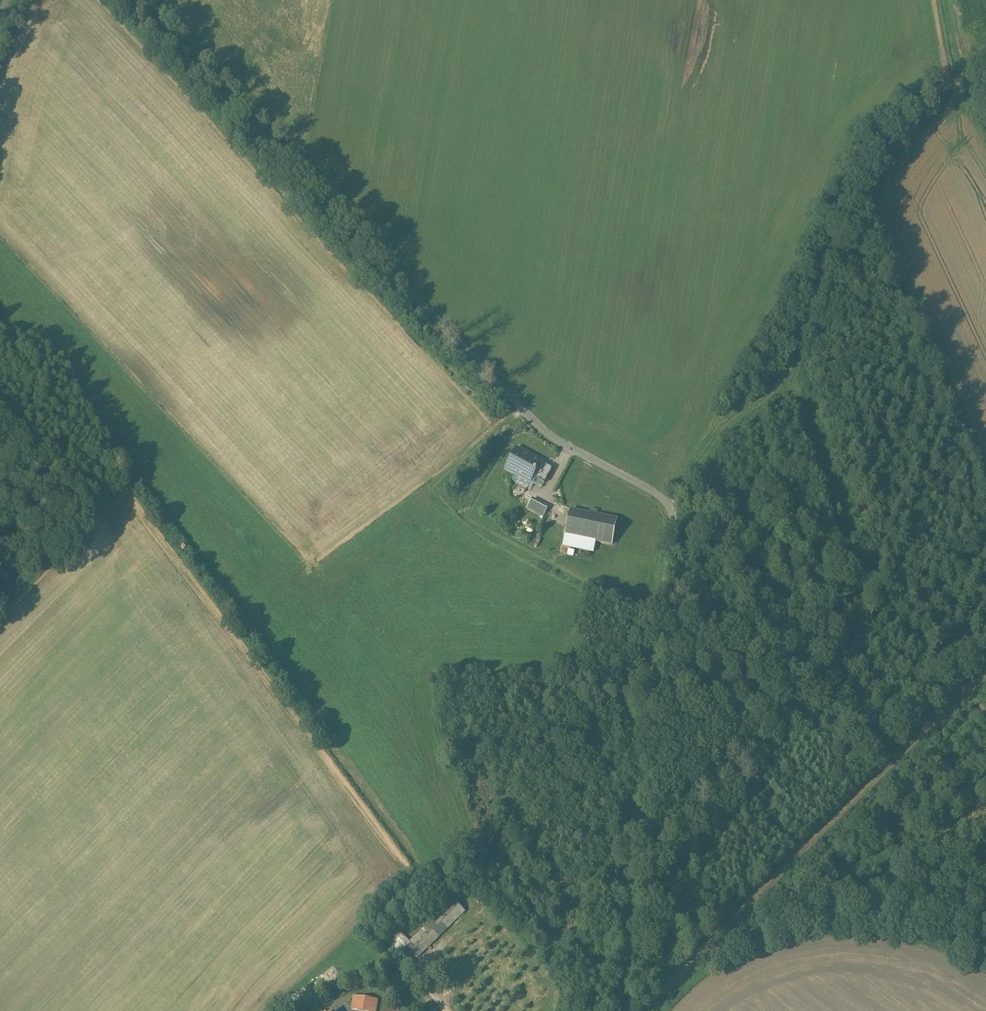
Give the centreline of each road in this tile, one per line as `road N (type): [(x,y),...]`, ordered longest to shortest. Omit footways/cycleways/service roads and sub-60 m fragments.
road 1 (unclassified): [(624,1010),(639,776),(672,511),(654,489),(546,433),(138,0)]
road 2 (track): [(672,511),(706,446),(781,388),(871,153),(943,85),(985,60)]
road 3 (track): [(644,1010),(985,669)]

